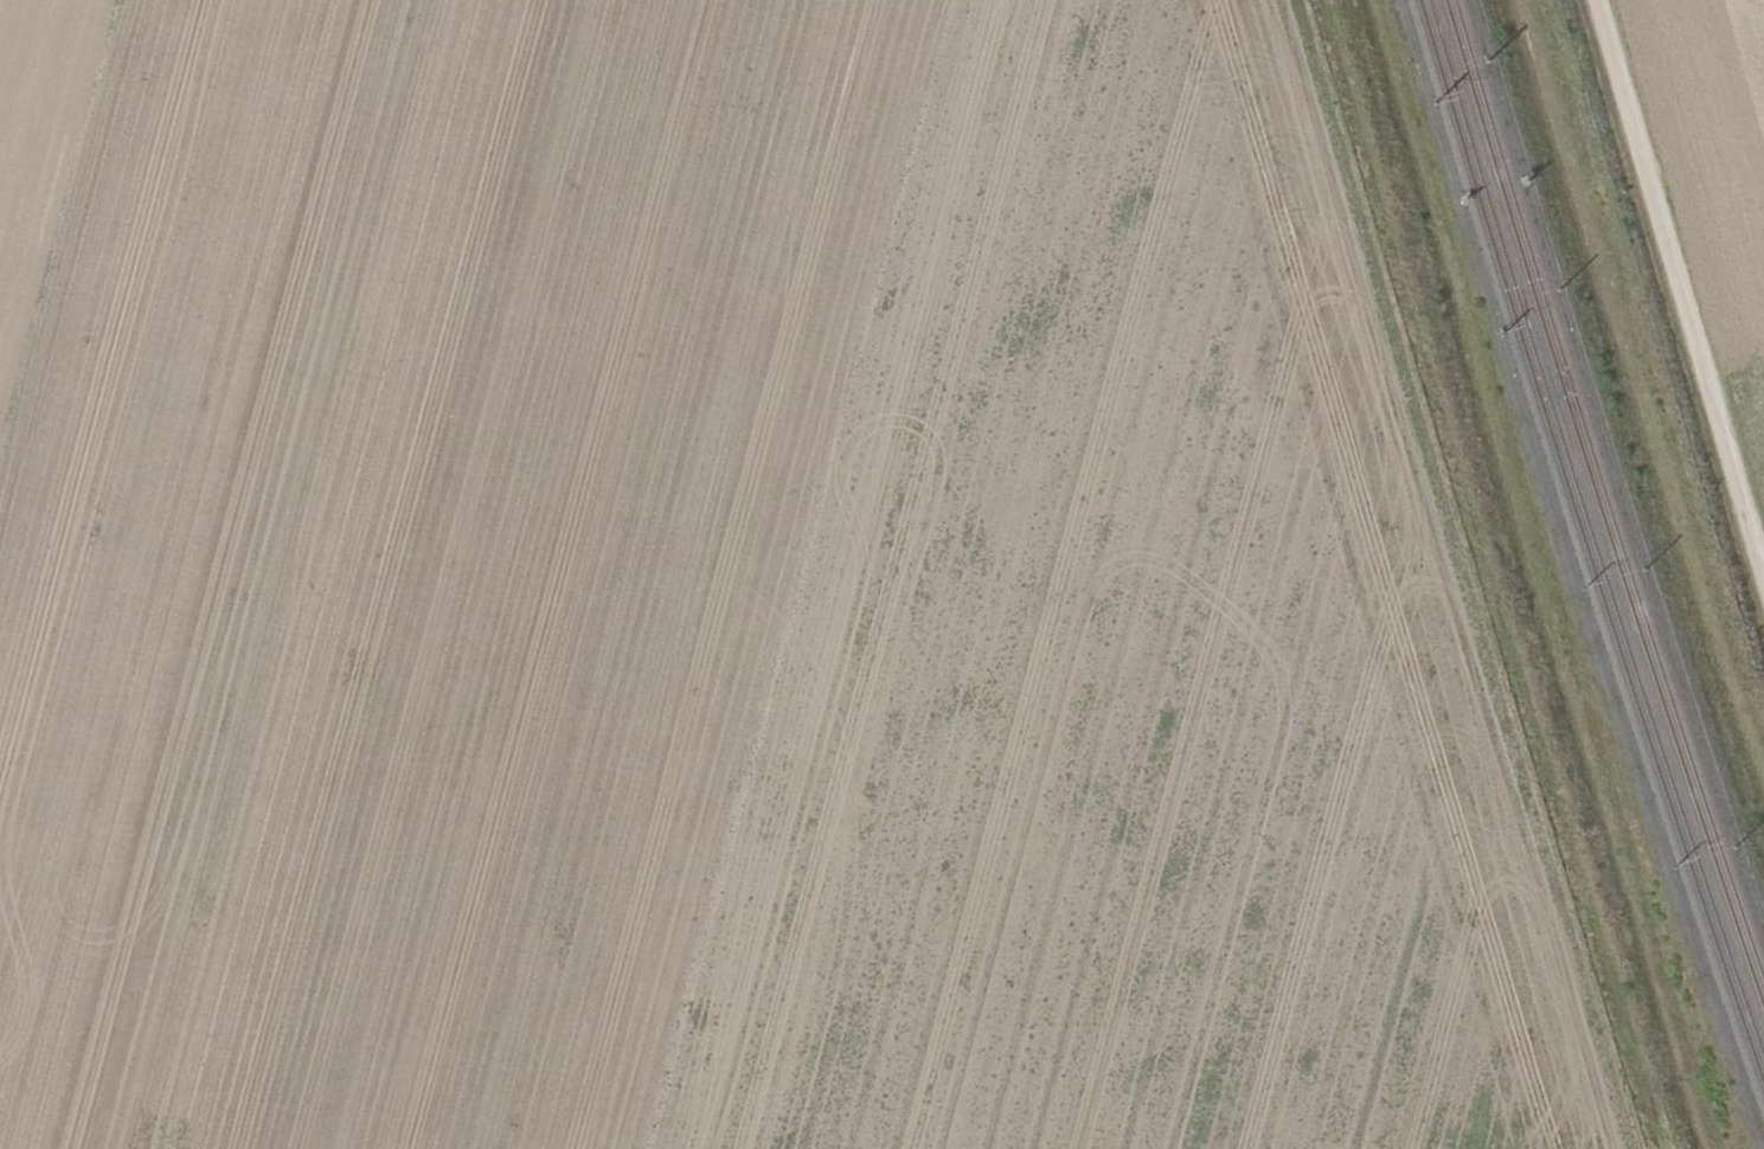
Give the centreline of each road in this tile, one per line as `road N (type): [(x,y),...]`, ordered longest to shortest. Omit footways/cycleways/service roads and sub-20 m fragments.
road 1 (track): [(1763,572),(1599,0)]

